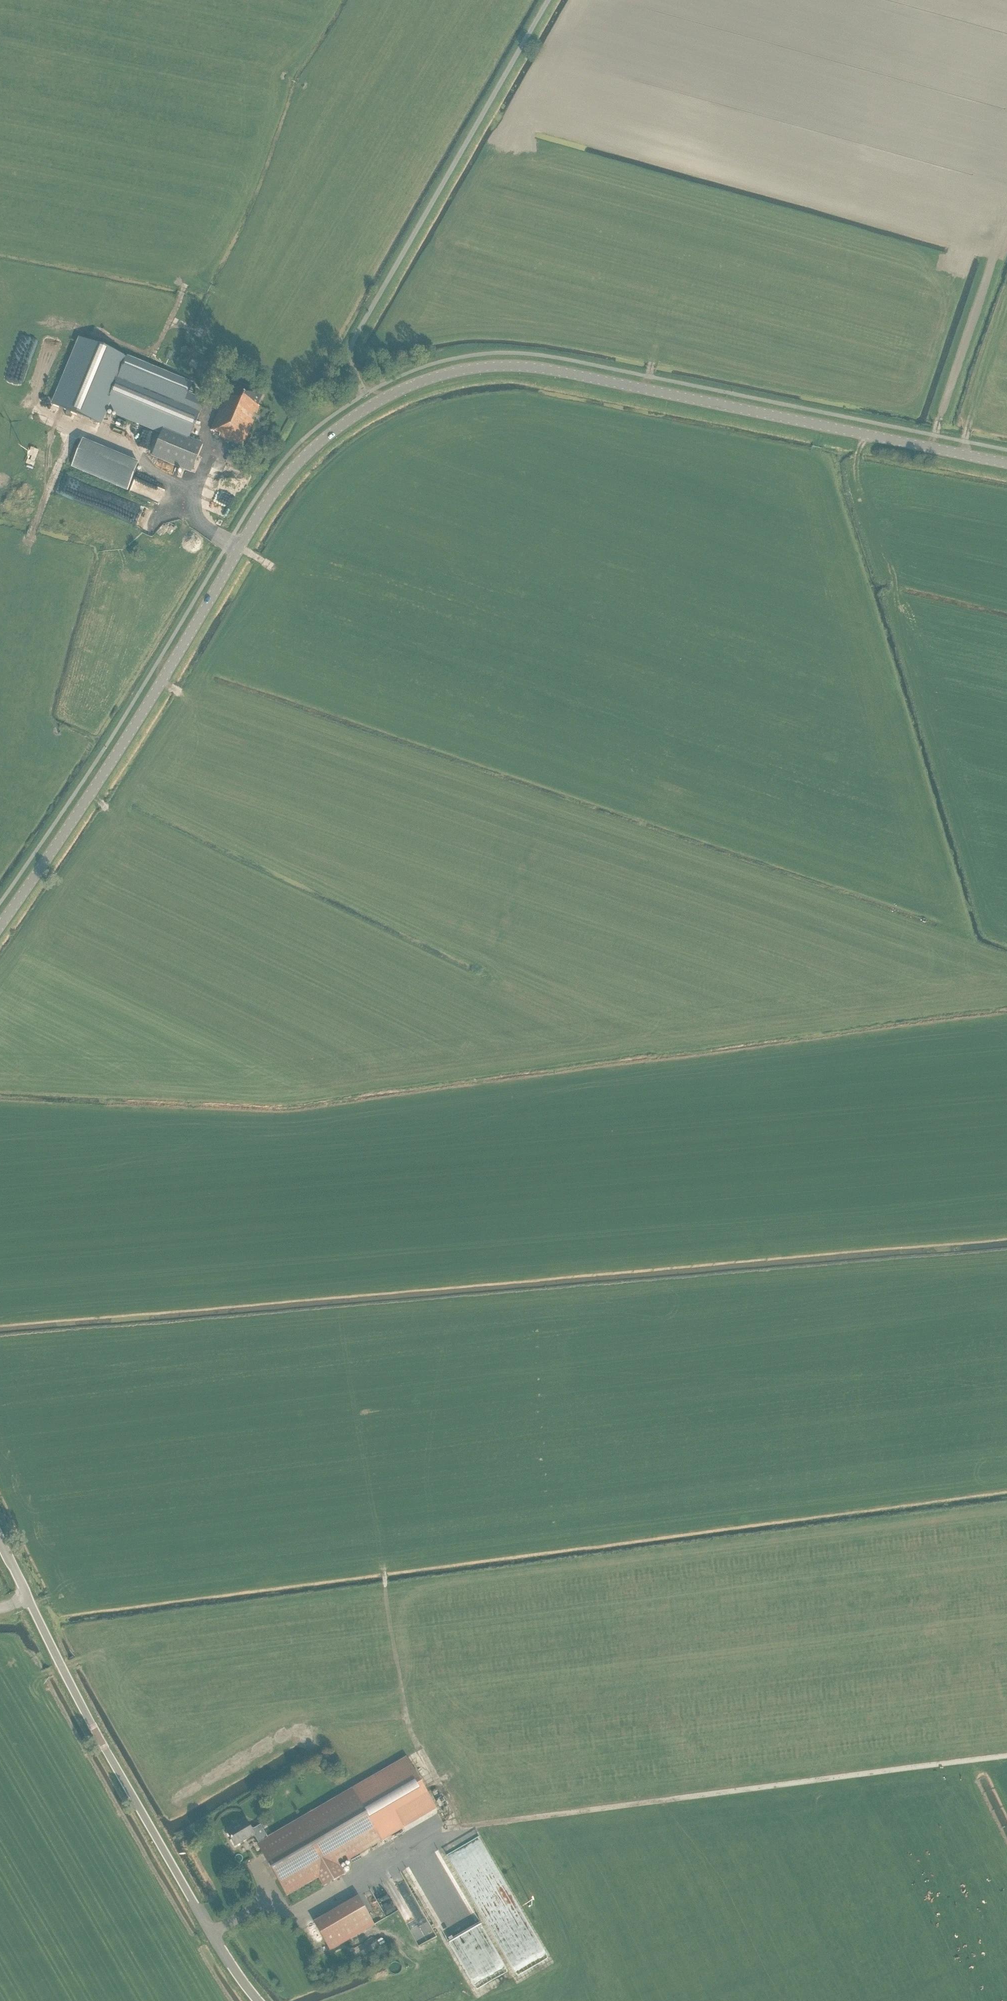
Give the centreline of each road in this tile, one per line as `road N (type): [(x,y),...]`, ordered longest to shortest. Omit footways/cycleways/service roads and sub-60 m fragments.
road 1 (tertiary): [(0,925),(132,727),(273,493),(331,433),(401,389),(460,370),(533,367),(1006,463)]
road 2 (tertiary): [(258,2000),(99,1737),(0,1539)]

